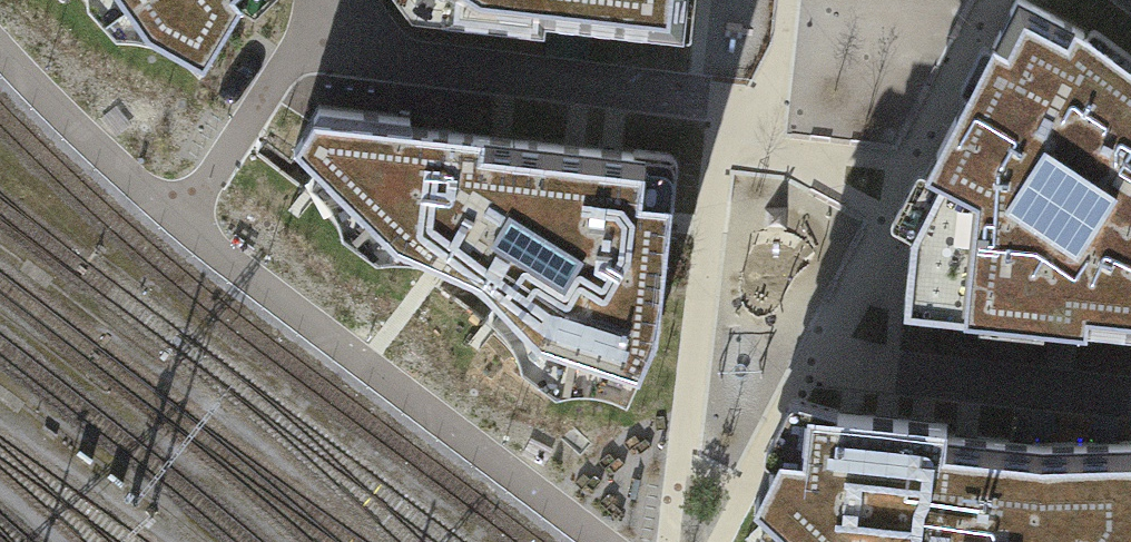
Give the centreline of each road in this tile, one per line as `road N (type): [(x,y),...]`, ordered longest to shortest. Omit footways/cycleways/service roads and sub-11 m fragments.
road 1 (residential): [(701,94),(396,56),(339,0)]
road 2 (residential): [(302,0),(178,217)]
road 3 (residential): [(1130,388),(898,361)]

